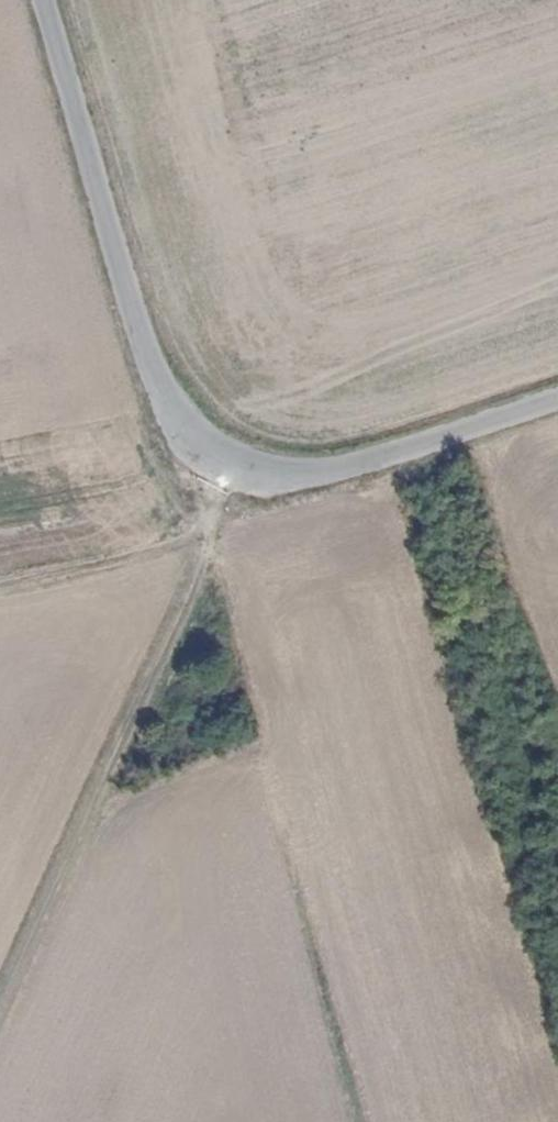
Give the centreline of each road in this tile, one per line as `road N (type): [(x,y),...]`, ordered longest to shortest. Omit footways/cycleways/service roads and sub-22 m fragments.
road 1 (unclassified): [(63,0),(188,411),(232,460),(273,468),(380,443),(557,385)]
road 2 (track): [(232,460),(214,563),(0,1034)]
road 3 (track): [(214,563),(378,1121)]
road 4 (track): [(0,571),(179,539),(224,519)]

